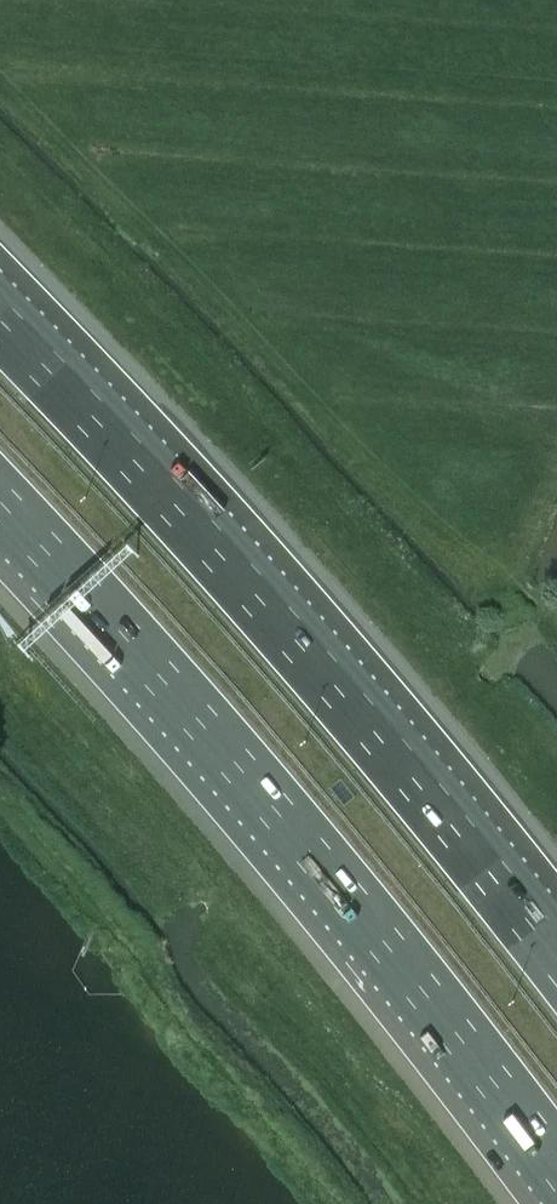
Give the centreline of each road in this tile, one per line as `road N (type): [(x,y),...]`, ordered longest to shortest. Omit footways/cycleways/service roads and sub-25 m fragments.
road 1 (motorway): [(0,502),(320,863),(556,1167)]
road 2 (motorway): [(556,960),(265,605),(0,322)]

